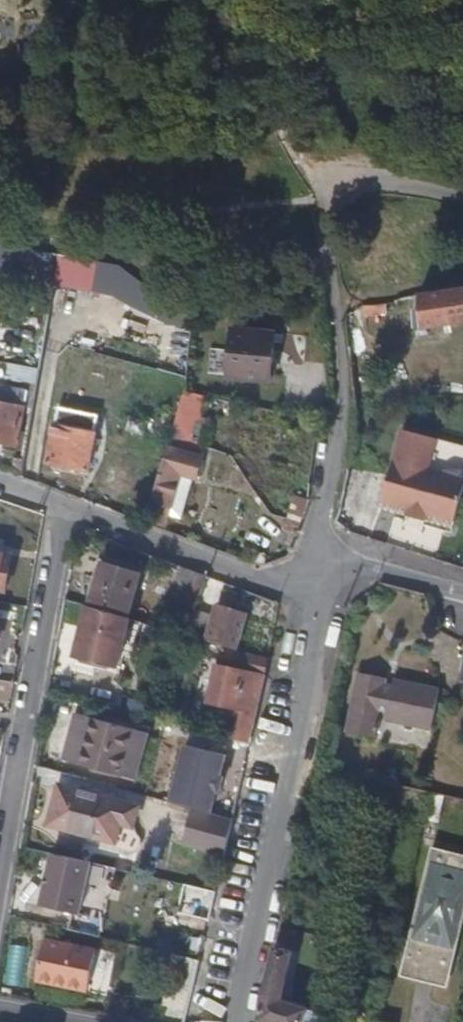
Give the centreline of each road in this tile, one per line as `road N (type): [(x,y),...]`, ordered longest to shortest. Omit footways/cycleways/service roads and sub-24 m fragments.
road 1 (residential): [(246,1021),(331,603)]
road 2 (residential): [(0,898),(67,511)]
road 3 (unclassified): [(331,603),(67,511)]

